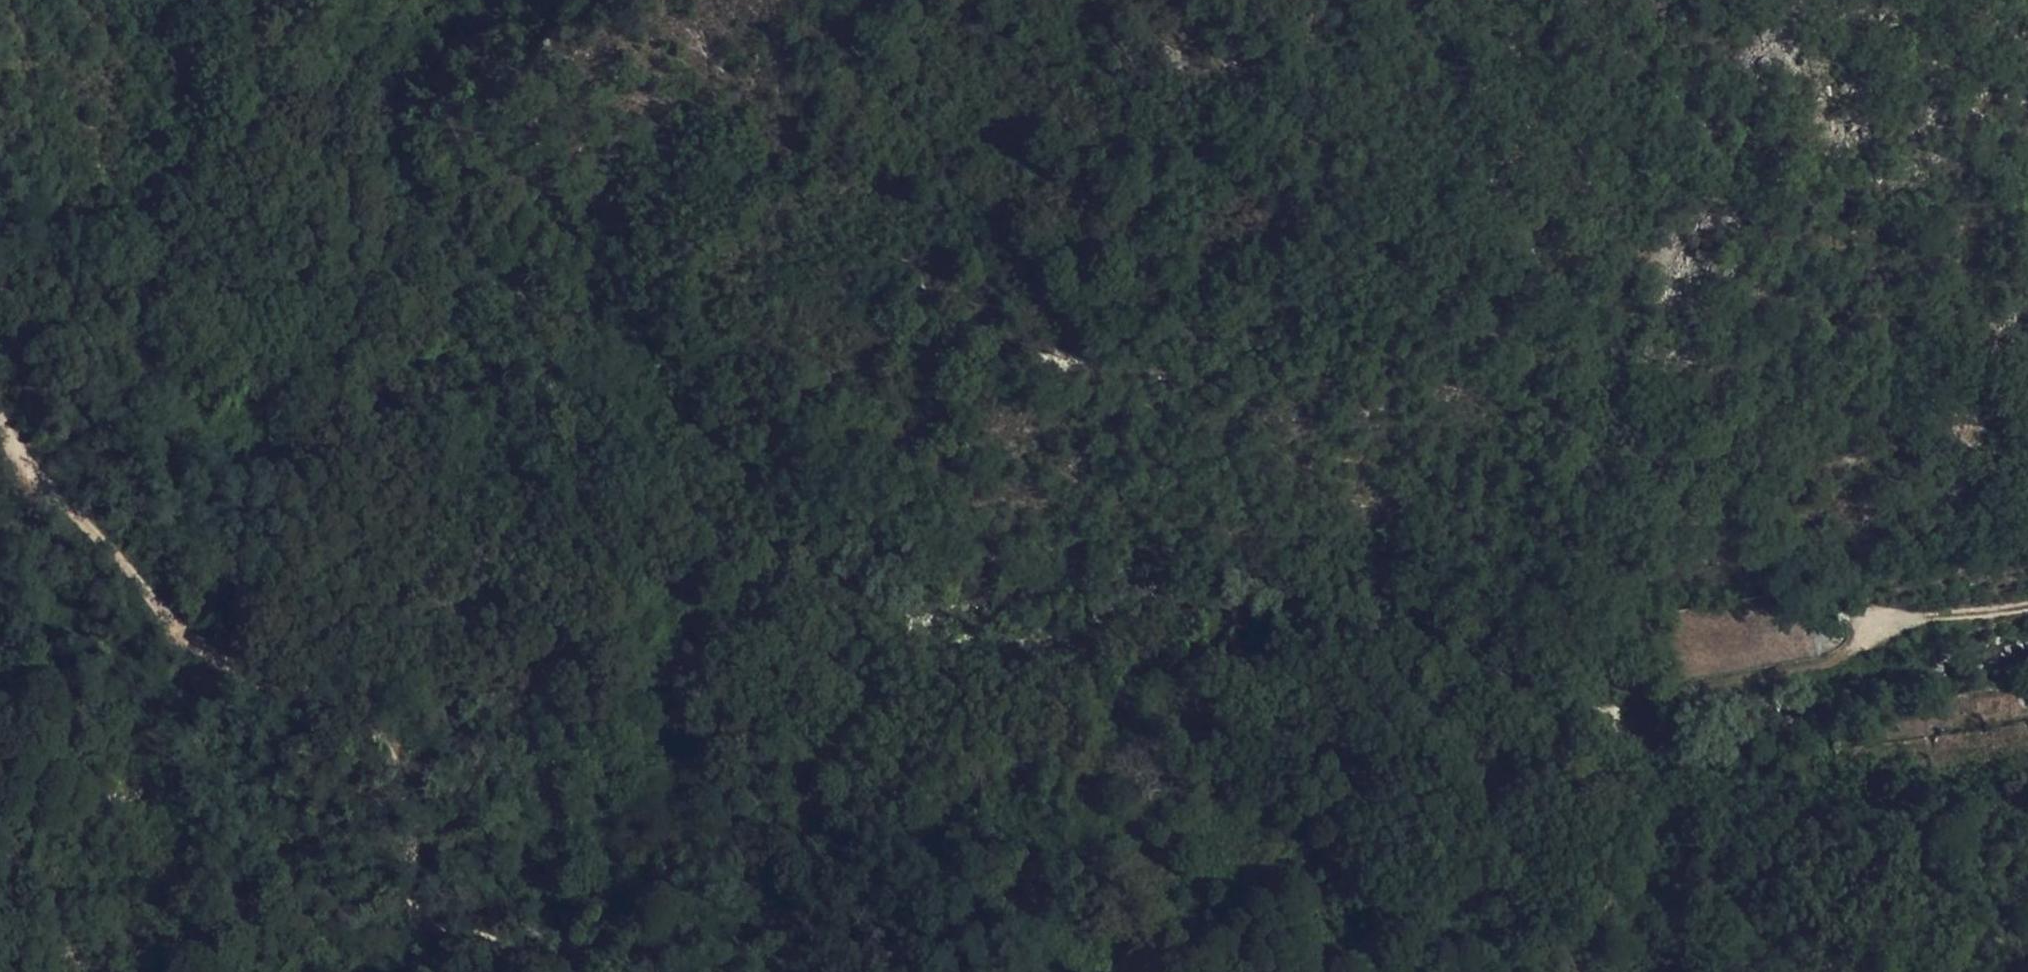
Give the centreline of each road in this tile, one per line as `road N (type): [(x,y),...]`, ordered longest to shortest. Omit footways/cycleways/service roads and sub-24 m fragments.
road 1 (track): [(586,971),(498,934),(433,922),(408,897),(399,776),(364,707),(301,668),(198,632),(13,455),(0,423)]
road 2 (residential): [(2027,608),(1878,625)]

